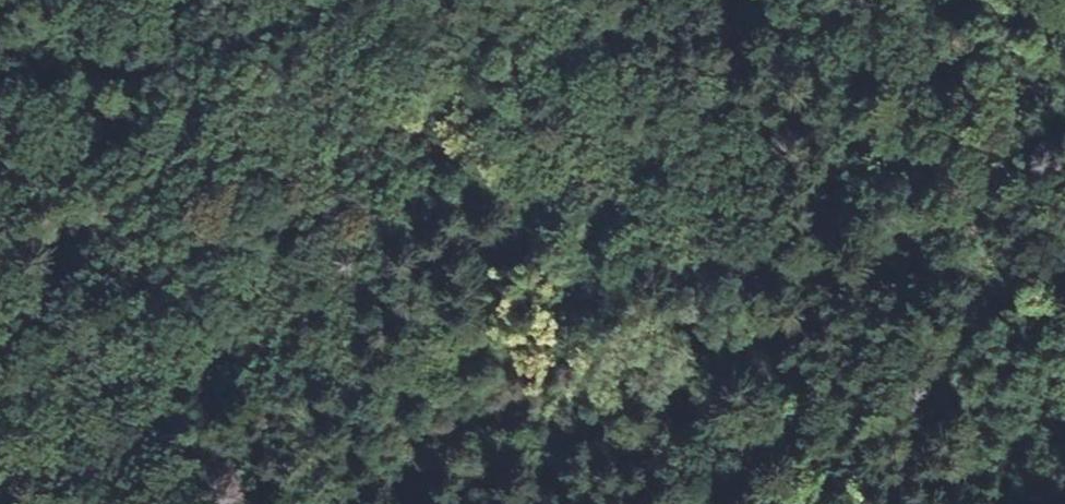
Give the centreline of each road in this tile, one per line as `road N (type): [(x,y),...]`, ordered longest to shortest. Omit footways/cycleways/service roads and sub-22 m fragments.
road 1 (track): [(186,0),(167,50),(101,145),(50,161),(0,194)]

